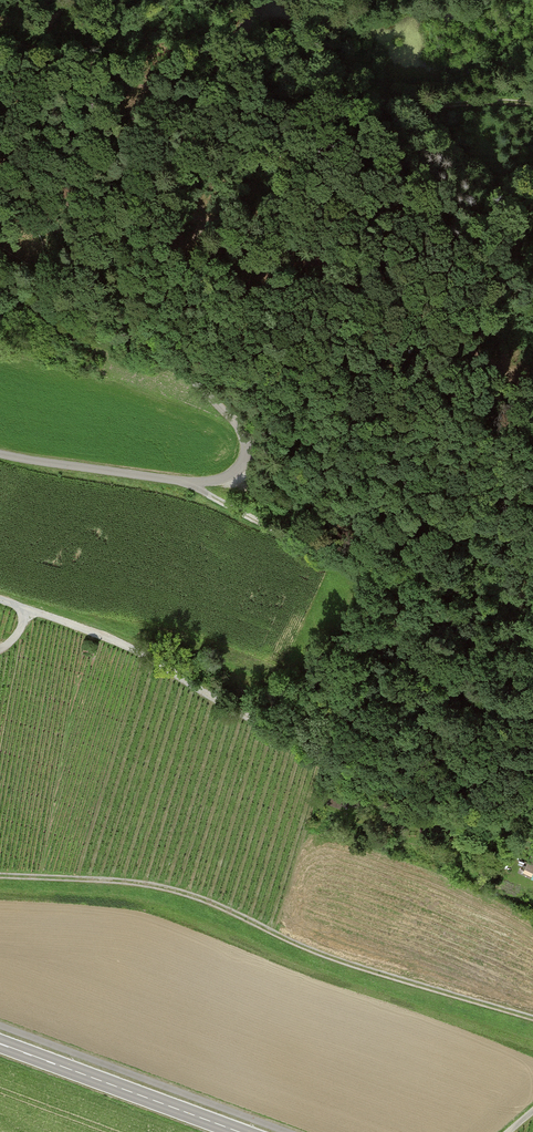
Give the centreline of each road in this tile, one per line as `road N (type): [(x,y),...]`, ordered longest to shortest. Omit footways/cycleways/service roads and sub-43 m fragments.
road 1 (unclassified): [(259,0),(125,259),(133,294),(236,425),(243,461),(226,479),(193,484),(0,455)]
road 2 (track): [(532,835),(382,763),(253,718),(116,640),(0,602)]
road 3 (track): [(0,880),(166,894),(328,959),(532,1018)]
road 4 (track): [(193,484),(289,537),(532,604)]
road 5 (track): [(532,105),(395,105),(364,93),(289,16)]
road 6 (primary): [(0,1044),(237,1131)]

